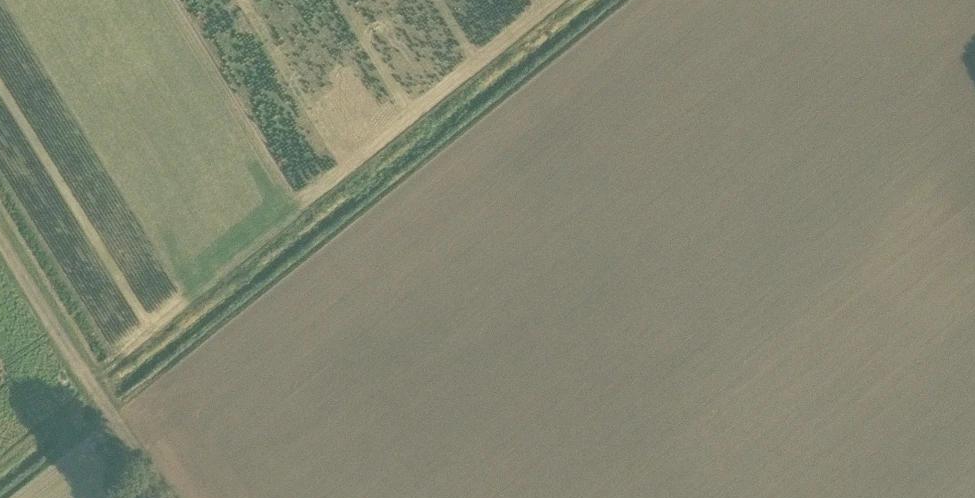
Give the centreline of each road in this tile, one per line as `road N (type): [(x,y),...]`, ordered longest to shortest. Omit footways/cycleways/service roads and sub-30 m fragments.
road 1 (track): [(166,497),(0,236)]

